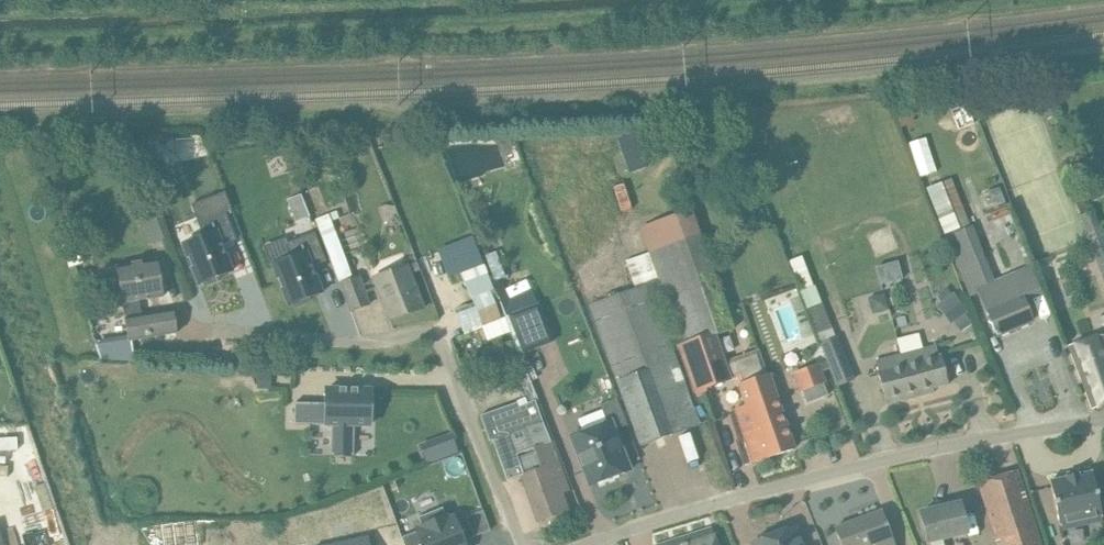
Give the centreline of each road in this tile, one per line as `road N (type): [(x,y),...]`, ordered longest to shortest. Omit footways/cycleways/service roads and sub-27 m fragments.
road 1 (residential): [(587,544),(804,480),(990,436),(1103,421)]
road 2 (residential): [(523,544),(433,332),(377,343),(206,328)]

